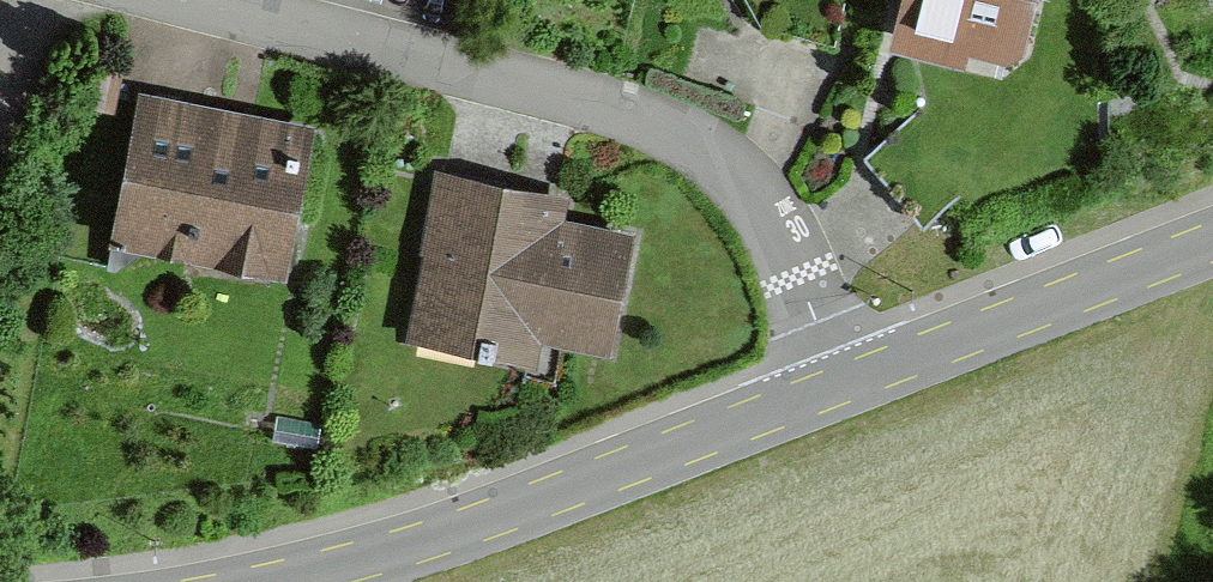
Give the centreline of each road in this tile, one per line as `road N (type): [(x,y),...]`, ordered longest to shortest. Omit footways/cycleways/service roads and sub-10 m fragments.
road 1 (residential): [(838,389),(793,269),(735,171),(640,124),(198,0)]
road 2 (tertiary): [(283,581),(426,547),(838,389)]
road 3 (tertiary): [(838,389),(1212,243)]

